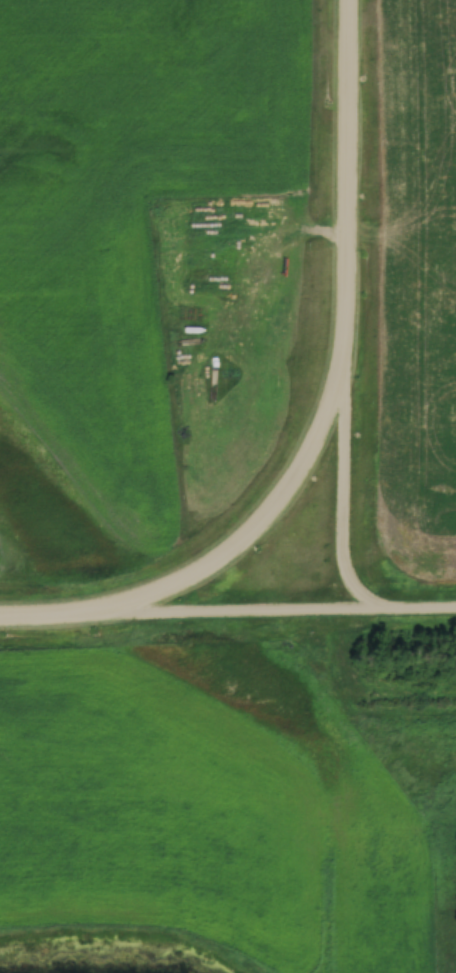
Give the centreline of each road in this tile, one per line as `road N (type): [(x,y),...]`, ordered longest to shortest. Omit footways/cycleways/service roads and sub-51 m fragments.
road 1 (tertiary): [(89,614),(201,570),(268,516),(313,454),(346,351)]
road 2 (tertiary): [(346,351),(347,0)]
road 3 (residential): [(455,607),(381,609),(346,563),(346,351)]
road 4 (residential): [(381,609),(89,614)]

